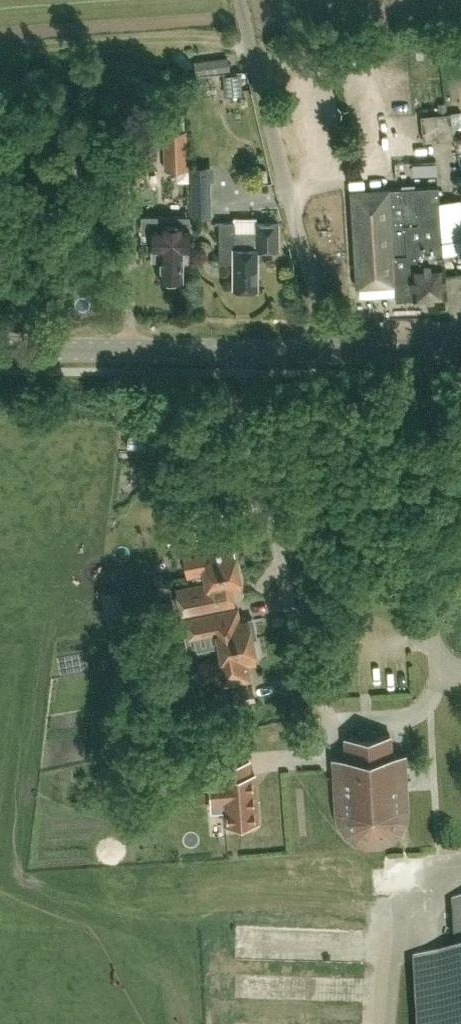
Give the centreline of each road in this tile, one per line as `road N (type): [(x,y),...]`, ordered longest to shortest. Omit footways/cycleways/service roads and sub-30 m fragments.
road 1 (unclassified): [(331,353),(239,0)]
road 2 (tertiary): [(331,353),(0,351)]
road 3 (tertiary): [(460,349),(331,353)]

